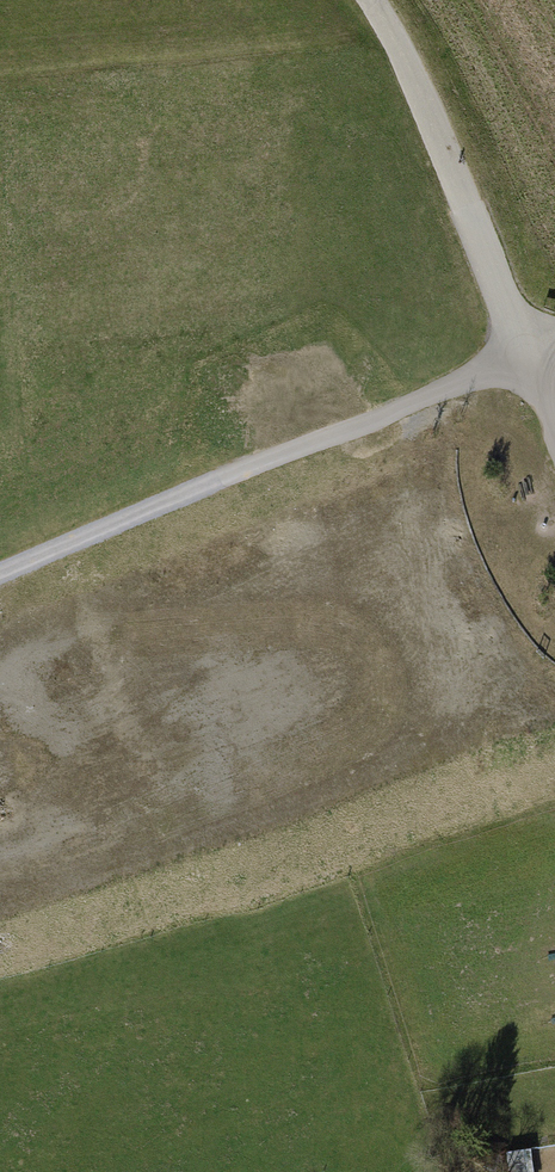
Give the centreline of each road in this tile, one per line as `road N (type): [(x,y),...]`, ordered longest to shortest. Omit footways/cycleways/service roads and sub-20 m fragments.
road 1 (track): [(0,572),(554,340)]
road 2 (motorway): [(0,832),(554,618)]
road 3 (motorway): [(554,509),(0,709)]
road 4 (unclassified): [(554,414),(404,46),(371,0)]

